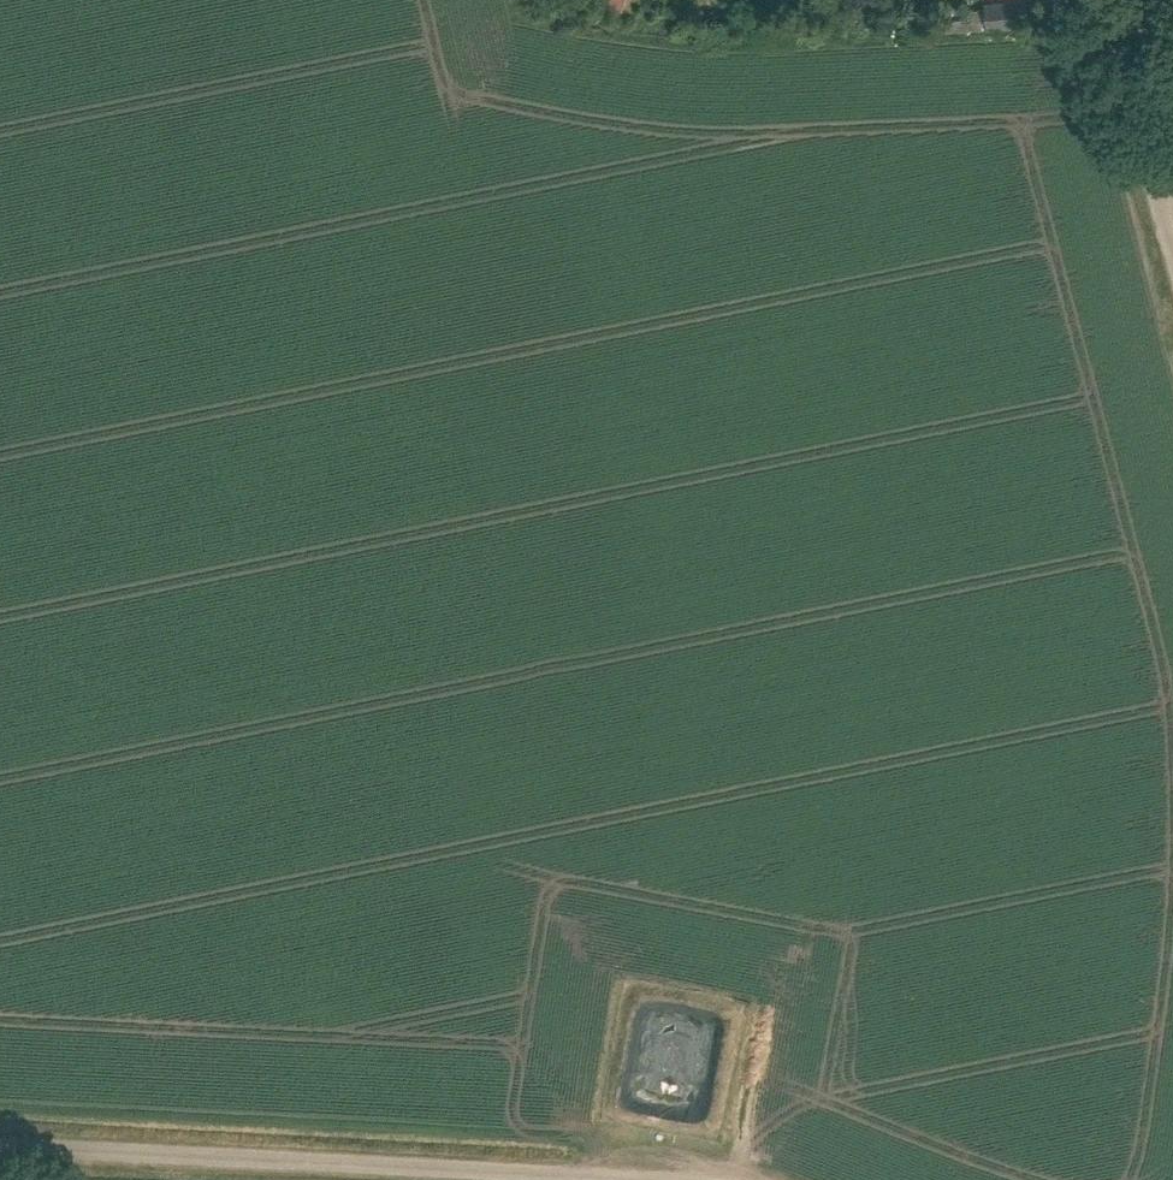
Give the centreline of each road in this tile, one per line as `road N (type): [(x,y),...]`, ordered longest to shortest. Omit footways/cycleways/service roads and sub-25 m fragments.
road 1 (unclassified): [(0,1146),(683,1179)]
road 2 (unclassified): [(1172,252),(1107,0)]

